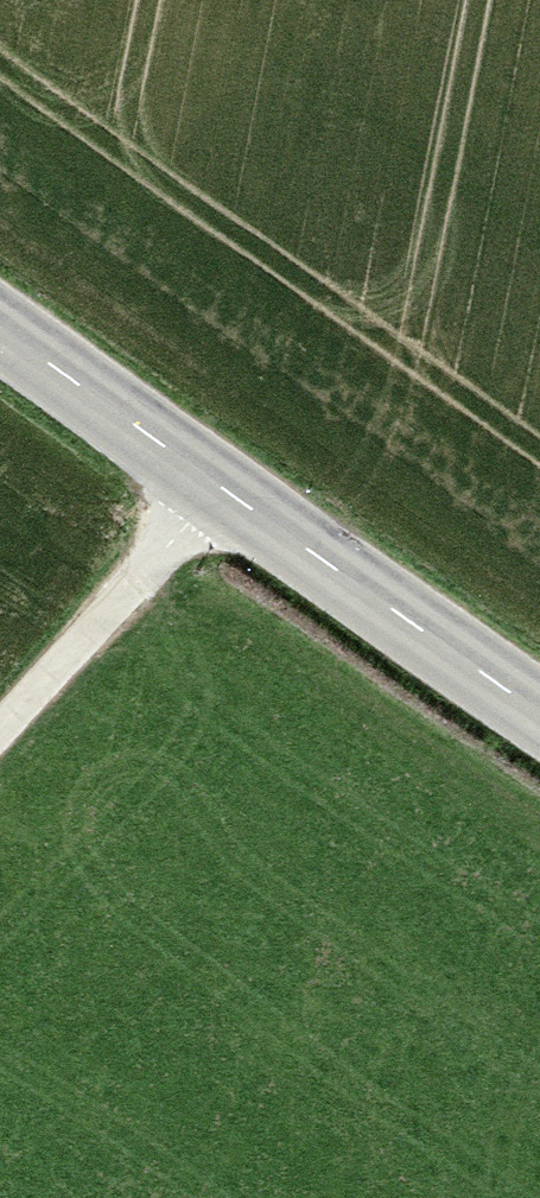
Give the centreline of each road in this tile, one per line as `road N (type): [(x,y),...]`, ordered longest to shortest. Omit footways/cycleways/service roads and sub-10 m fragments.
road 1 (secondary): [(539,709),(0,337)]
road 2 (track): [(0,727),(214,489)]

